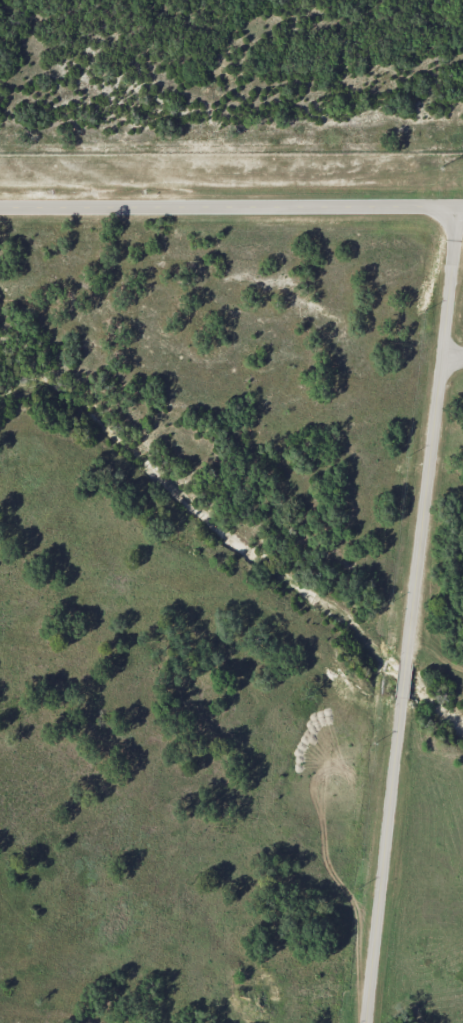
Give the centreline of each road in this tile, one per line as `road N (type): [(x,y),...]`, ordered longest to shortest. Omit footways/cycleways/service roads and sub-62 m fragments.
road 1 (residential): [(462,206),(0,209)]
road 2 (residential): [(456,206),(405,662)]
road 3 (residential): [(402,699),(368,1022)]

